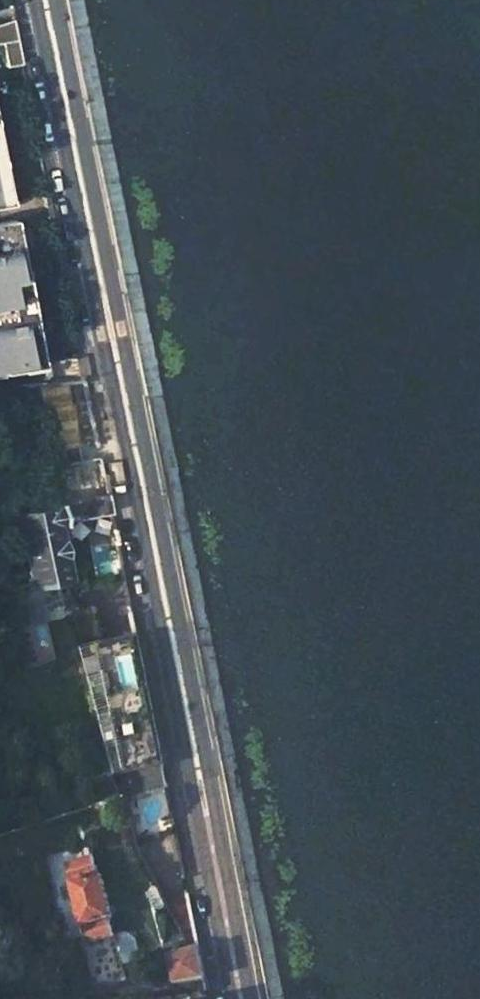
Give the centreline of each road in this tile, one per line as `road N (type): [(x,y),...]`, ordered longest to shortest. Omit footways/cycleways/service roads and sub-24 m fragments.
road 1 (tertiary): [(39,0),(237,998)]

